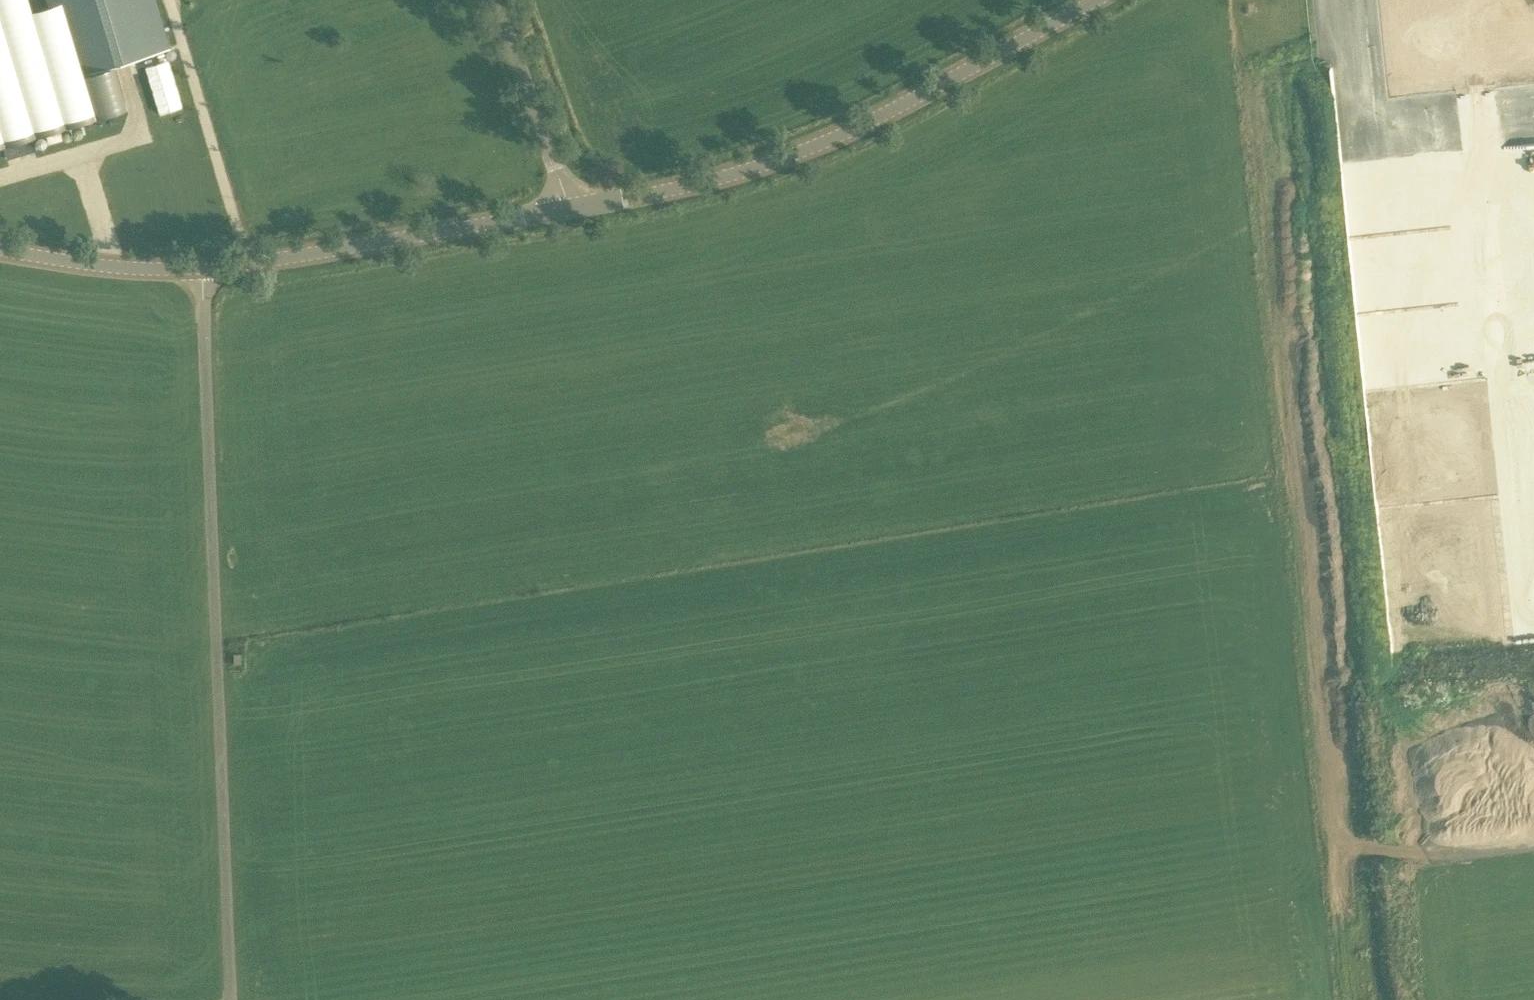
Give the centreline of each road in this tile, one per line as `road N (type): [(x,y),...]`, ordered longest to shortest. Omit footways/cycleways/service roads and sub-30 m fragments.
road 1 (tertiary): [(568,203),(251,263),(134,266),(0,248)]
road 2 (tertiary): [(1086,0),(850,128),(763,160),(568,203)]
road 3 (unclassified): [(568,203),(492,0)]

